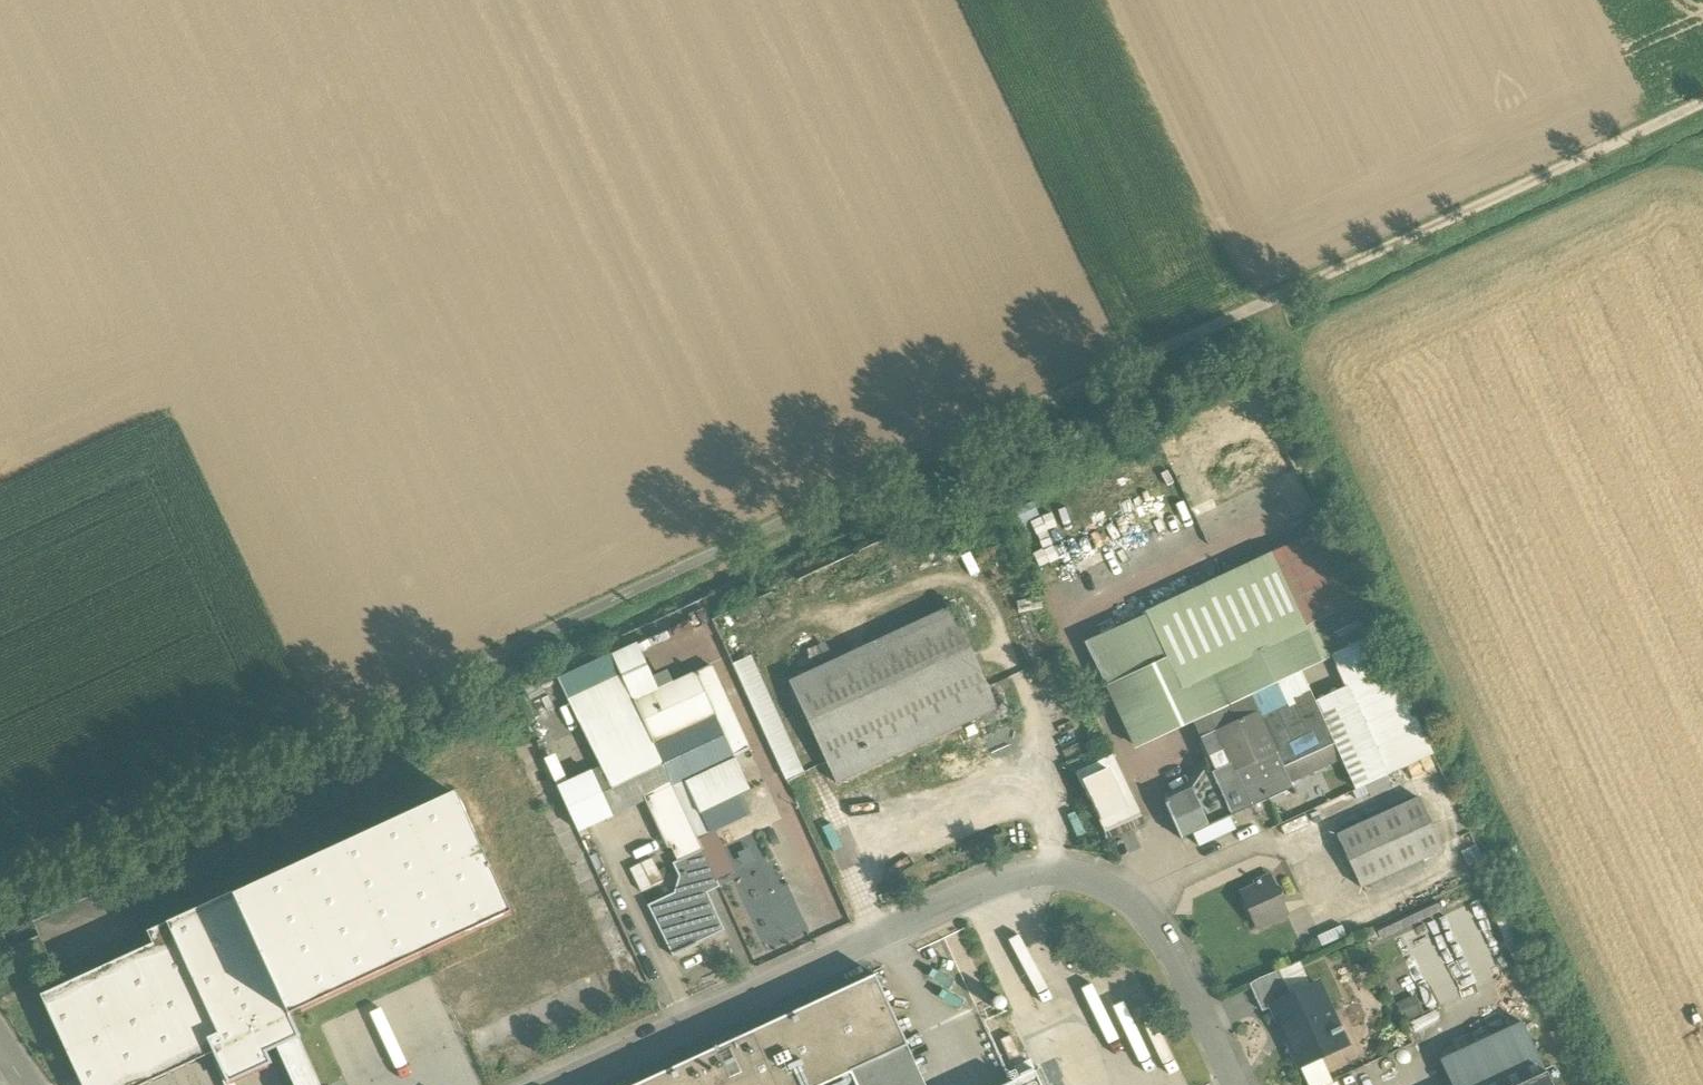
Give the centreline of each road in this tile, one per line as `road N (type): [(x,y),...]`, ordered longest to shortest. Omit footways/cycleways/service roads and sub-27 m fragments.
road 1 (track): [(0,901),(1702,112)]
road 2 (unclassified): [(547,1084),(956,897),(1035,873),(1094,882),(1146,910),(1222,1084)]

